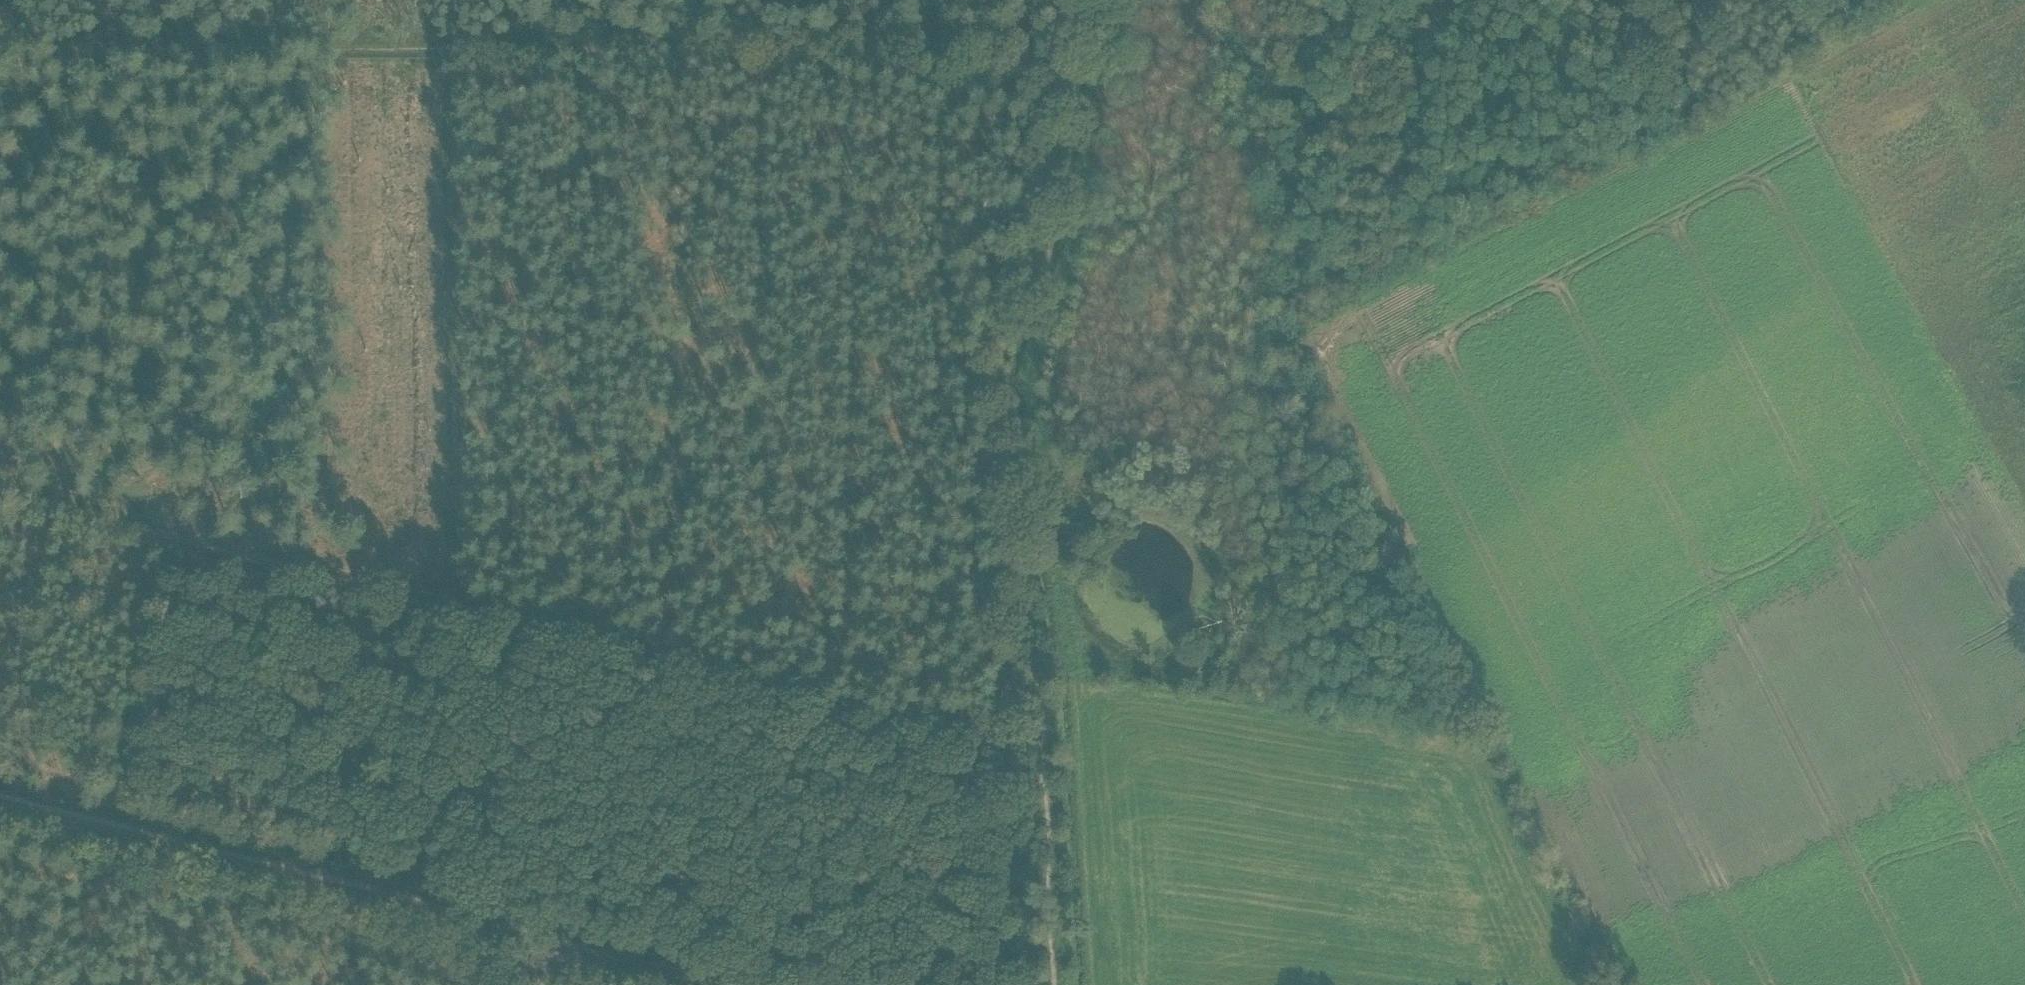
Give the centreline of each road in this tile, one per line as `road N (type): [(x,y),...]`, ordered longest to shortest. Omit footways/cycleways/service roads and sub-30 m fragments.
road 1 (track): [(1053,984),(1043,746),(990,377),(1039,198),(1071,0)]
road 2 (track): [(0,802),(515,926),(701,984)]

